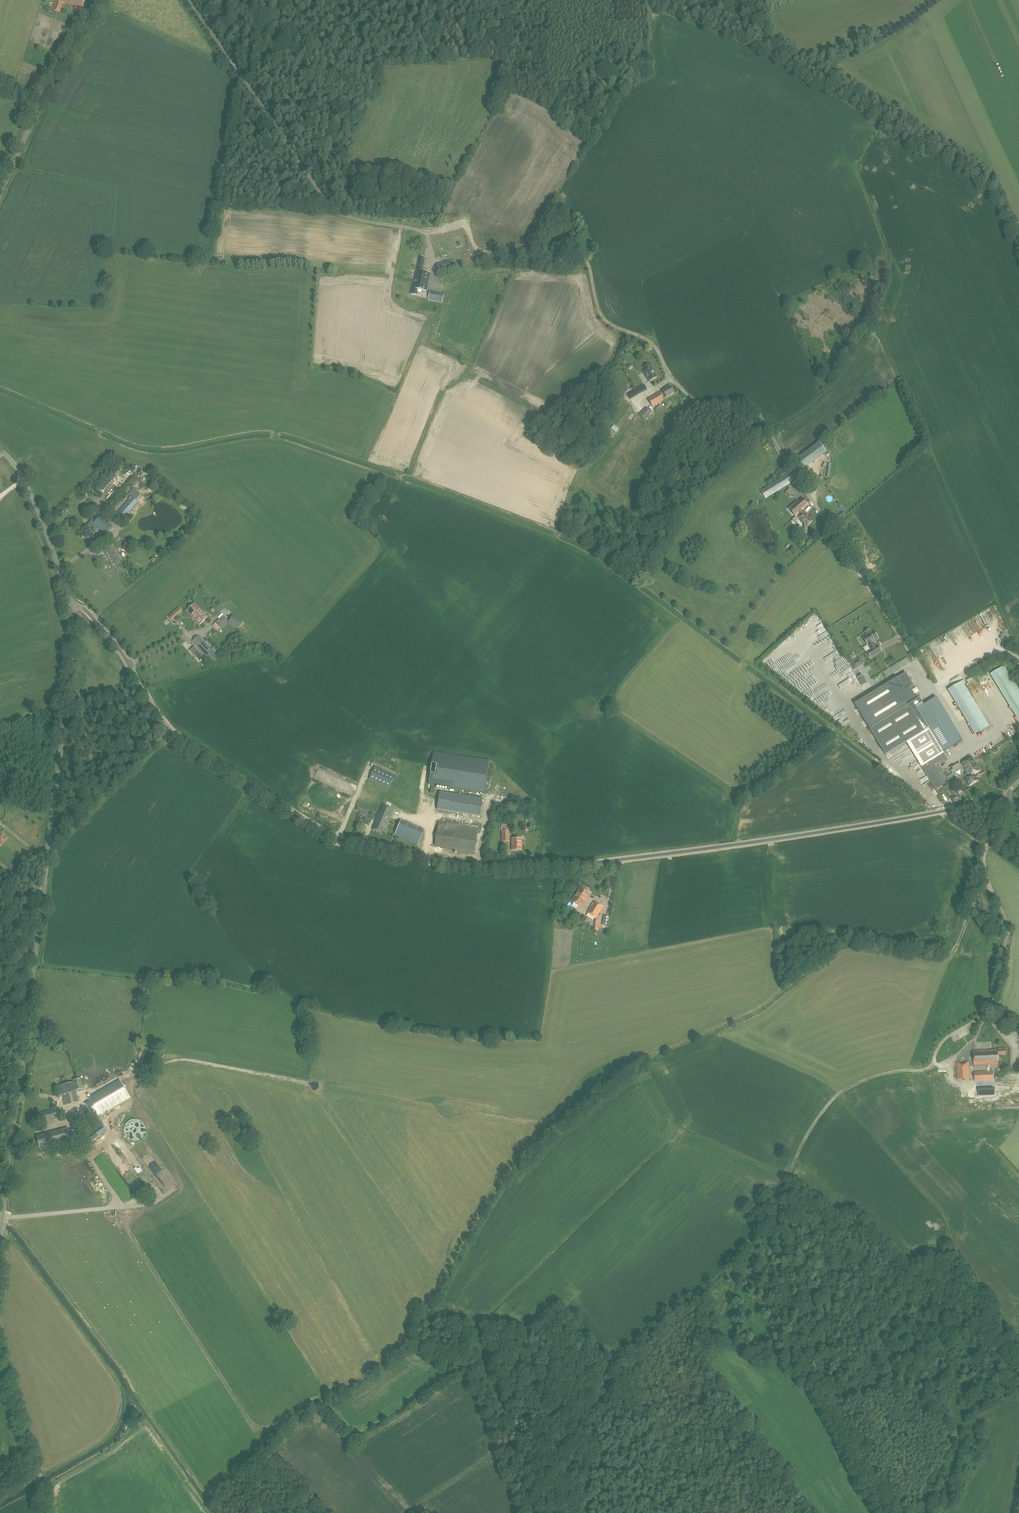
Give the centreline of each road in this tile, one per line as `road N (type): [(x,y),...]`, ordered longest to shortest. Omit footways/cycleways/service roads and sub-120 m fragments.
road 1 (unclassified): [(1001,804),(572,865),(449,864),(329,837),(175,736),(104,630),(83,608),(68,605)]
road 2 (unclassified): [(0,1233),(72,658),(68,605)]
road 3 (track): [(910,652),(760,416),(698,403),(672,380),(659,352)]
road 4 (unclassified): [(190,0),(334,209),(427,235)]
road 5 (track): [(427,235),(465,223),(474,252),(586,258),(602,318),(659,352)]
road 6 (unclassified): [(0,197),(98,0)]
road 7 (unclassified): [(68,605),(32,498),(0,450)]
road 8 (unclassified): [(47,1512),(0,1350)]
road 9 (unclassified): [(1018,660),(999,655),(937,687),(910,652)]

